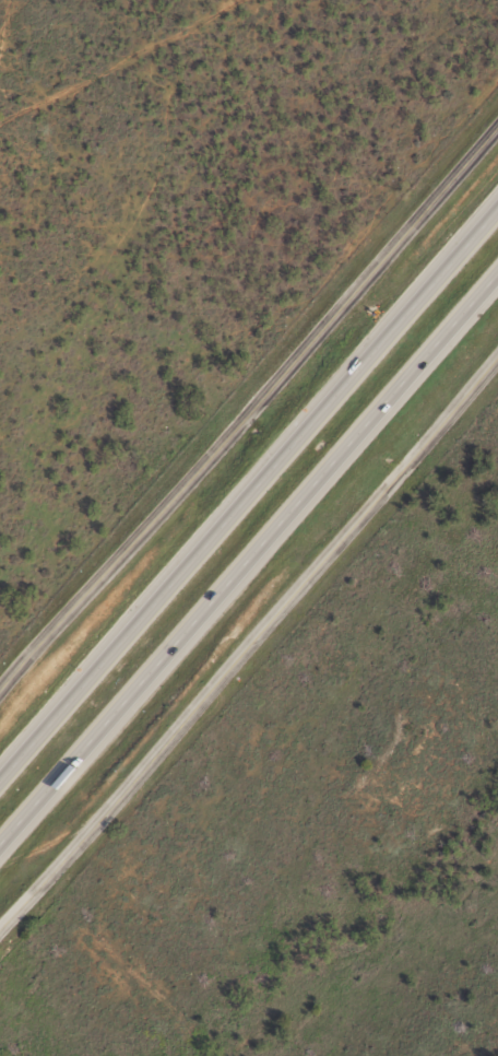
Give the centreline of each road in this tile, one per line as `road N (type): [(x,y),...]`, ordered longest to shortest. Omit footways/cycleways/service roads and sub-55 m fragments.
road 1 (secondary): [(0,698),(497,122)]
road 2 (secondary): [(0,932),(497,357)]
road 3 (motorway): [(0,844),(497,273)]
road 4 (motorway): [(497,202),(0,773)]

